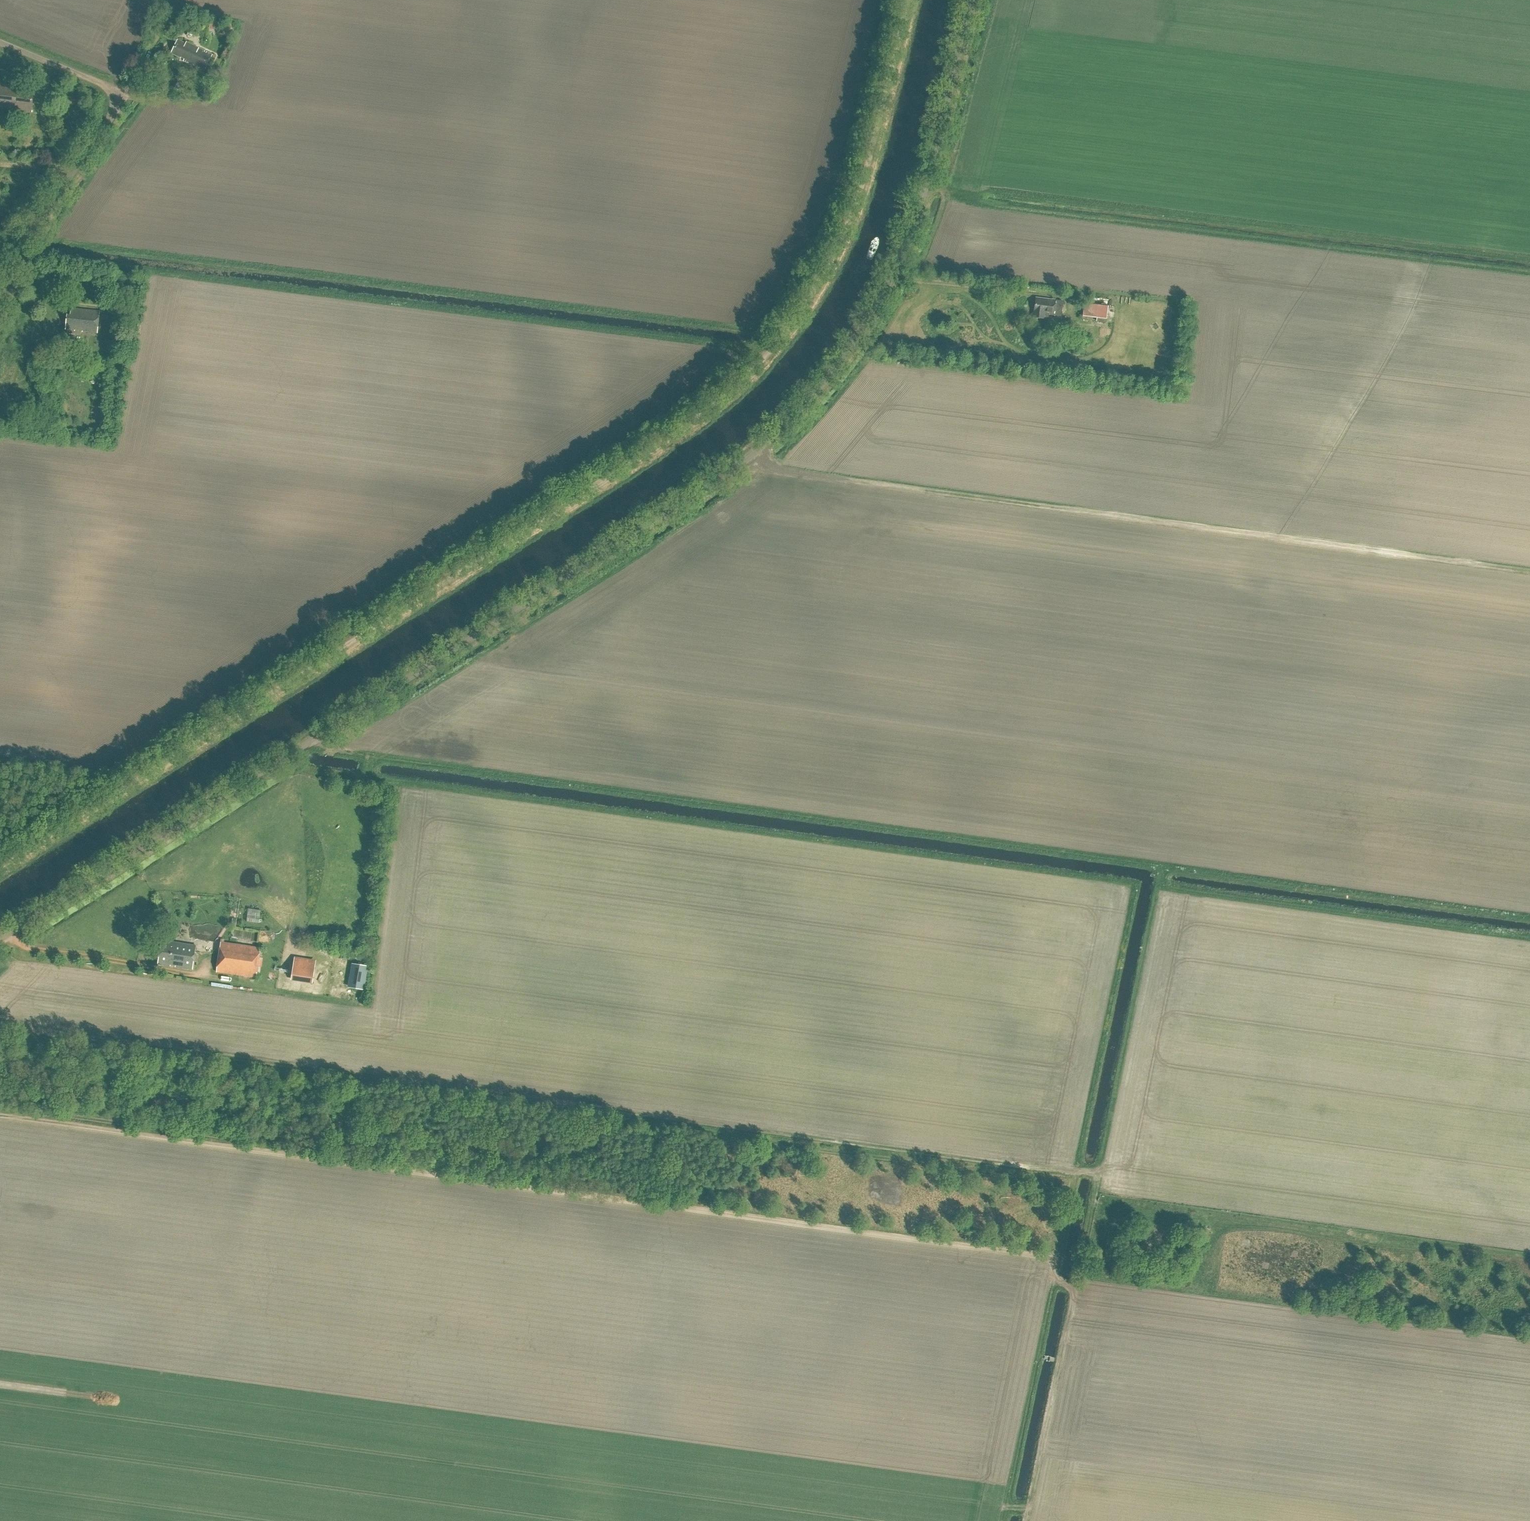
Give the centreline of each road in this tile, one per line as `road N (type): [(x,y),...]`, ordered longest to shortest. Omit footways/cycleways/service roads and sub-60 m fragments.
road 1 (unclassified): [(0,939),(733,469),(786,423),(841,360),(911,231),(972,0)]
road 2 (track): [(0,872),(732,399),(818,301),(834,269),(857,217),(914,0)]
road 3 (unclassified): [(0,43),(105,86),(115,100),(22,250),(0,303)]

